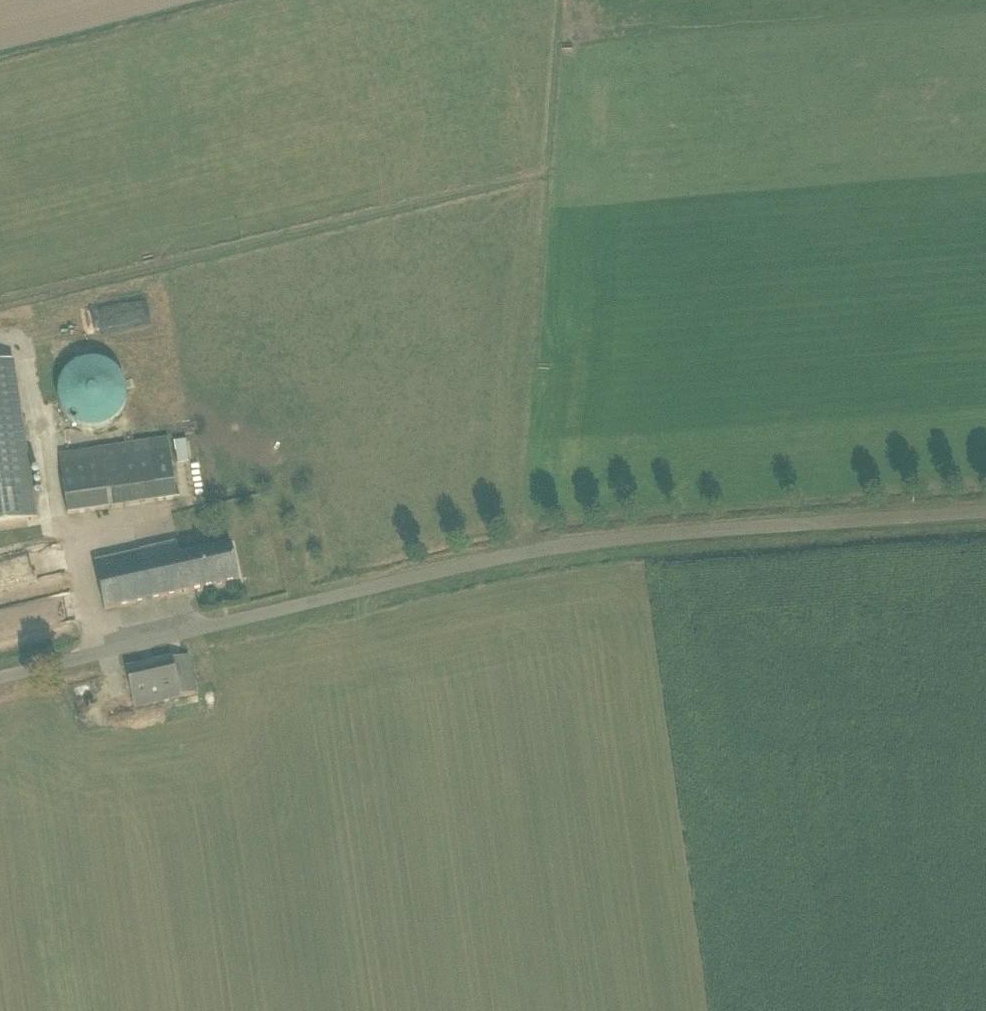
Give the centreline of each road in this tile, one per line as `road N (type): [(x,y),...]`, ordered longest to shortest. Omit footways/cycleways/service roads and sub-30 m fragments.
road 1 (unclassified): [(0,684),(608,548),(985,514)]

